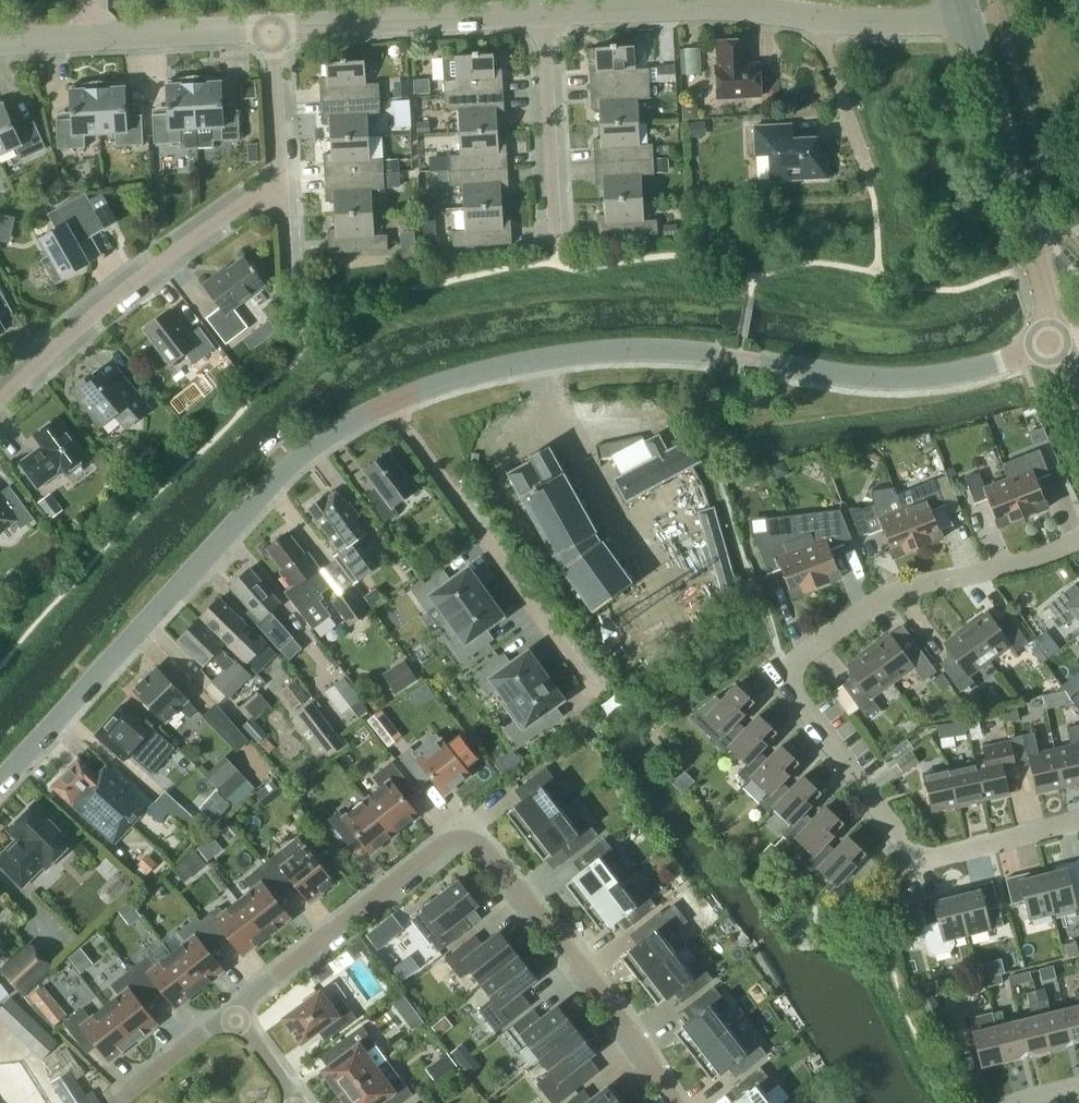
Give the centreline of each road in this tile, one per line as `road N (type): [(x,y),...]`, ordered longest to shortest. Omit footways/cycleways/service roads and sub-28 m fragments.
road 1 (tertiary): [(0,776),(312,450),(391,402),(451,380),(588,350),(683,349),(910,378),(1060,343)]
road 2 (residential): [(1078,822),(922,859),(910,855),(789,687),(800,653),(877,600),(1078,540)]
road 3 (residential): [(675,1102),(648,1048),(467,832),(232,1020)]
road 4 (residential): [(0,407),(165,264),(281,187)]
road 5 (tertiary): [(1060,343),(968,19)]
road 6 (residential): [(273,29),(551,14)]
road 7 (residential): [(551,14),(721,5),(812,14)]
road 8 (residential): [(555,237),(551,14)]
road 9 (residential): [(93,40),(273,29)]
road 10 (residential): [(812,14),(869,173)]
road 11 (residential): [(281,187),(273,29)]
road 12 (residential): [(812,14),(968,19)]
road 13 (residential): [(232,1020),(128,1096)]

